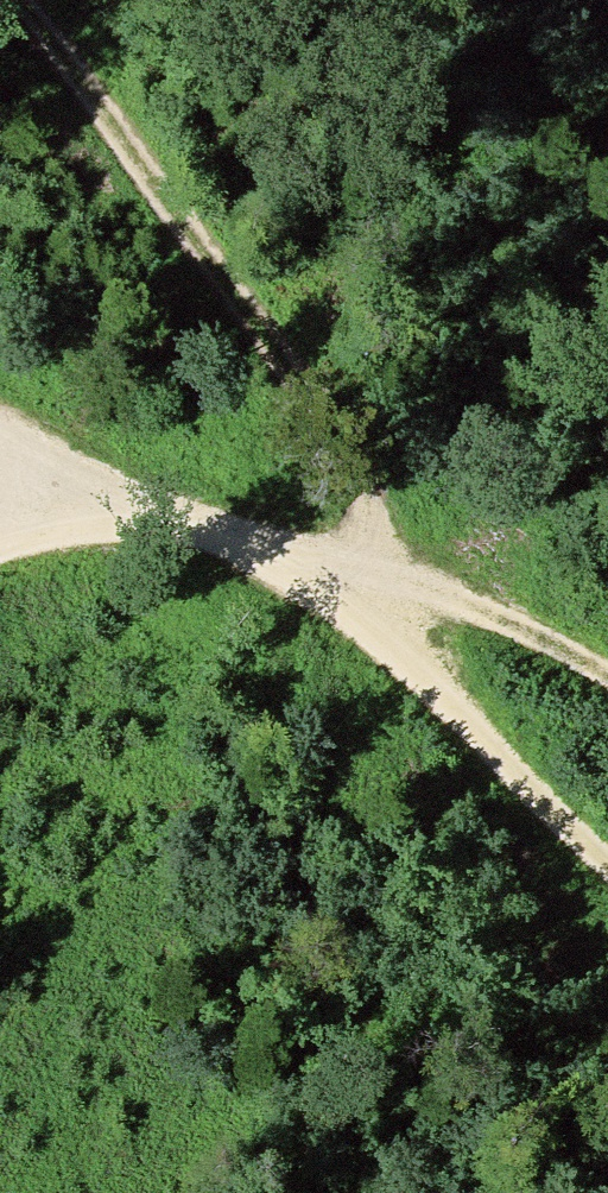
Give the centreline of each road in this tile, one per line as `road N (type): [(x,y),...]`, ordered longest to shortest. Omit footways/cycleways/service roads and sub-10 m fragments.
road 1 (track): [(343,590),(382,544),(364,467),(0,14)]
road 2 (track): [(343,590),(87,486),(0,432)]
road 3 (track): [(607,846),(416,677),(343,590)]
road 4 (track): [(343,590),(509,621),(607,677)]

